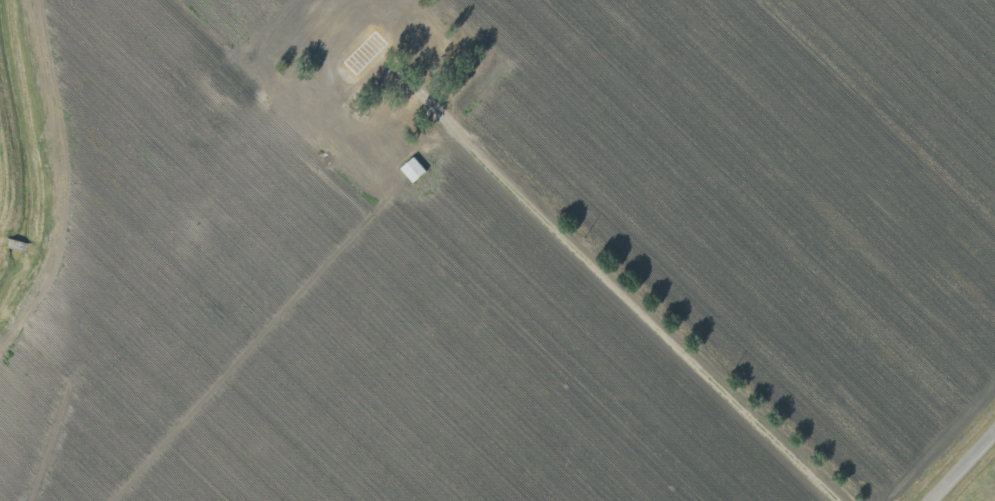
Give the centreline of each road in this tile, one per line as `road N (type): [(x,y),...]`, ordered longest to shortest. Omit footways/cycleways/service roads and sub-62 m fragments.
road 1 (residential): [(0,248),(89,262),(162,232),(240,154),(298,64),(383,66),(410,81),(848,500)]

